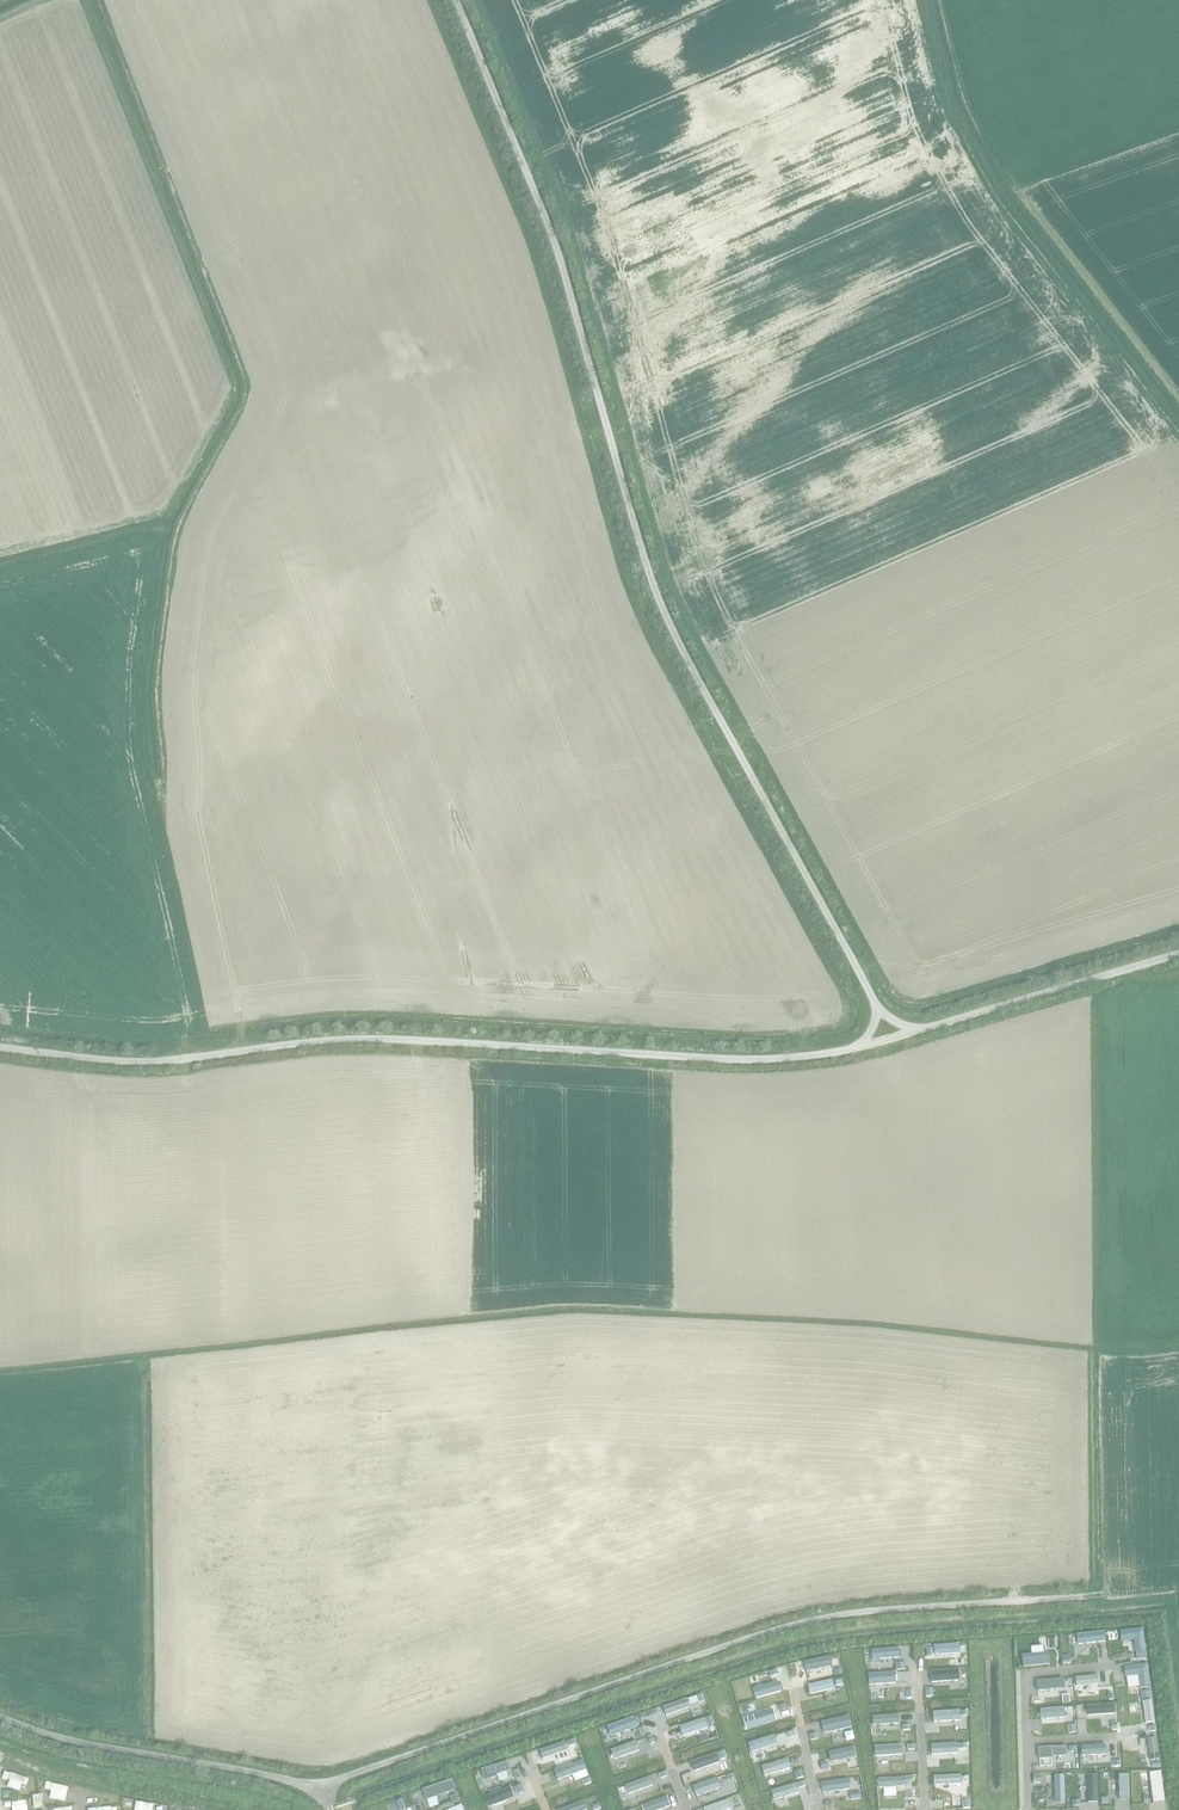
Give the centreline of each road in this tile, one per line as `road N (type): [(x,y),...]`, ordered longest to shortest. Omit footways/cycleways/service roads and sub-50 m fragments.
road 1 (unclassified): [(459,0),(558,243),(670,619),(878,1003)]
road 2 (unclassified): [(0,1046),(165,1062),(386,1038),(746,1061),(858,1049)]
road 3 (unclassified): [(317,1791),(770,1631),(873,1611),(1102,1594)]
road 4 (unclassified): [(317,1791),(73,1740),(0,1716)]
road 5 (unclassified): [(928,1029),(1178,955)]

